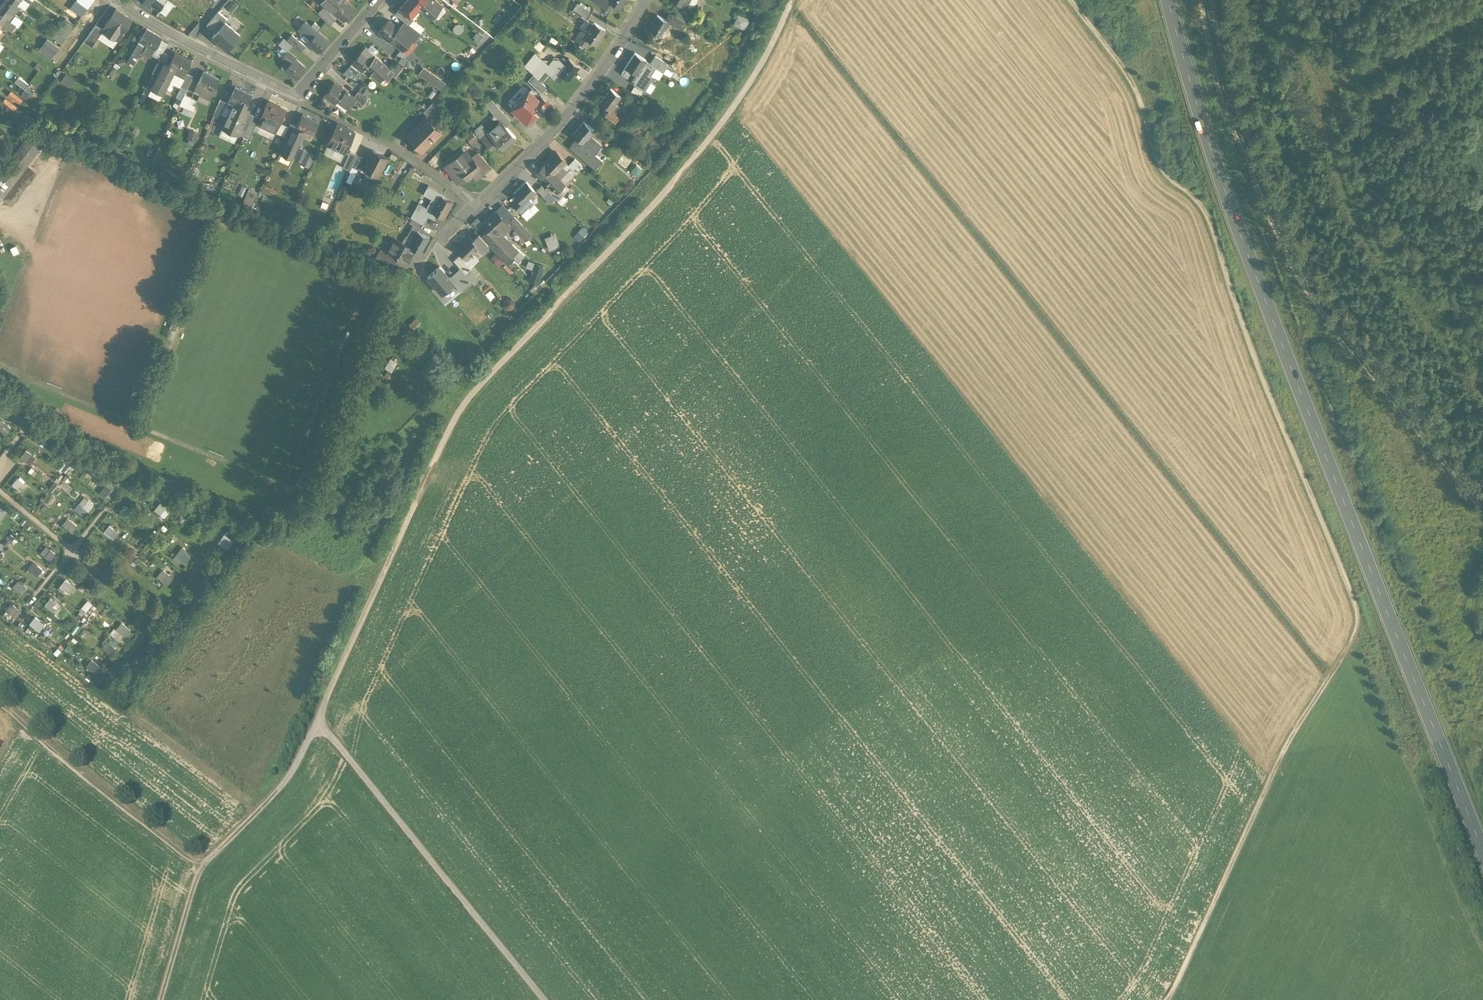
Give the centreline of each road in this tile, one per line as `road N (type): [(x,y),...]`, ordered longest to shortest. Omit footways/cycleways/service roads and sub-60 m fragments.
road 1 (track): [(1167,999),(1294,732),(1358,619),(1203,210),(1161,166),(1130,82),(1069,0)]
road 2 (primary): [(1482,845),(1232,212),(1170,0)]
road 3 (track): [(315,727),(455,419),(701,150),(794,0)]
road 4 (track): [(1482,513),(1303,286),(1225,112),(1200,0)]
road 5 (track): [(1482,496),(1307,267),(1230,92),(1211,0)]
road 6 (track): [(542,999),(315,727)]
road 7 (residential): [(378,0),(299,97),(114,0)]
road 8 (track): [(159,999),(200,867),(245,836),(315,727)]
road 9 (residential): [(644,0),(558,126),(436,241)]
road 10 (track): [(0,705),(200,867)]

